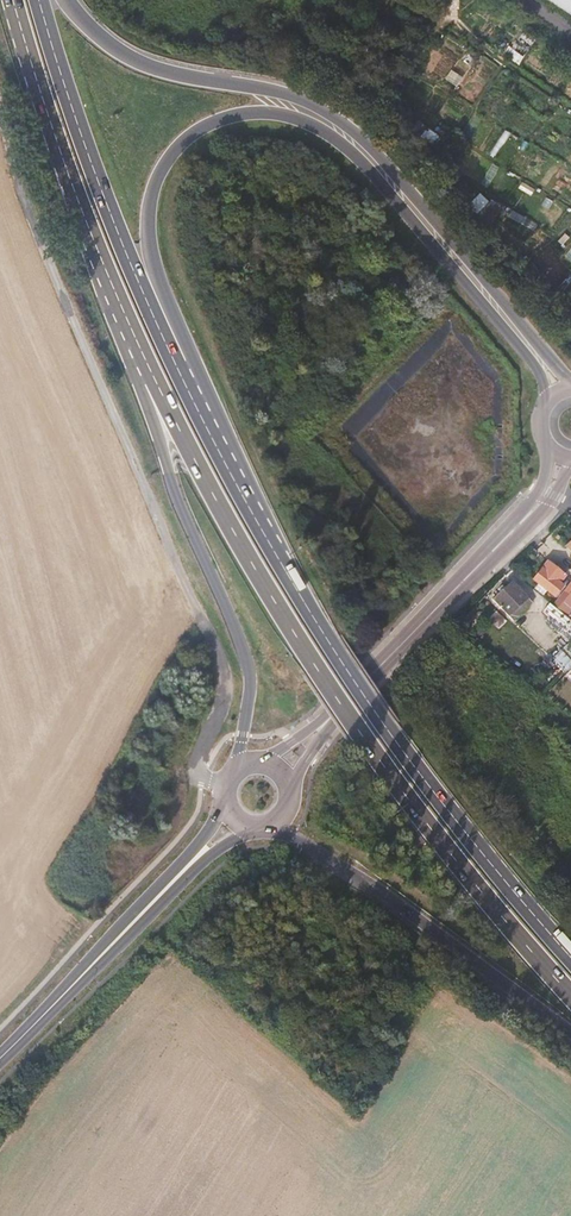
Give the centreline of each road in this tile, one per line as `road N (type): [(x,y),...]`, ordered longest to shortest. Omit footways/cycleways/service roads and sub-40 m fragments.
road 1 (trunk): [(294,585),(152,257),(150,204),(188,139),(242,115),(272,115),(322,132),(354,155),(537,369),(544,406)]
road 2 (trunk): [(77,198),(202,476),(311,662),(444,847),(570,997)]
road 3 (trunk): [(570,381),(399,177),(345,125),(281,92),(137,61),(67,0)]
road 4 (trunk): [(294,585),(131,266),(40,0)]
road 5 (trunk): [(77,198),(177,498),(249,664),(233,769)]
road 6 (track): [(0,115),(23,207),(178,577)]
road 7 (trunk): [(570,961),(386,730),(294,585)]
road 8 (trunk): [(268,823),(369,884),(570,1031)]
road 9 (secondary): [(335,710),(547,498)]
road 10 (secondary): [(56,1002),(222,847),(260,825)]
road 11 (secondary): [(222,792),(206,834),(56,1002)]
road 12 (trunk): [(12,0),(77,198)]

